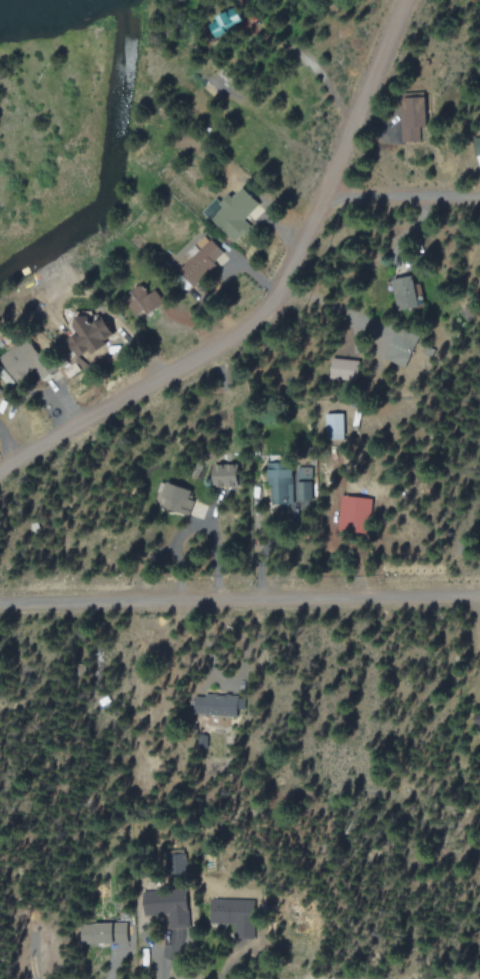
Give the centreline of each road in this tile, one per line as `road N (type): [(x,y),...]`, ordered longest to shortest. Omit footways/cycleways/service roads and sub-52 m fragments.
road 1 (residential): [(0,479),(264,327),(334,195),(412,0)]
road 2 (residential): [(0,601),(479,596)]
road 3 (residential): [(334,195),(479,196)]

